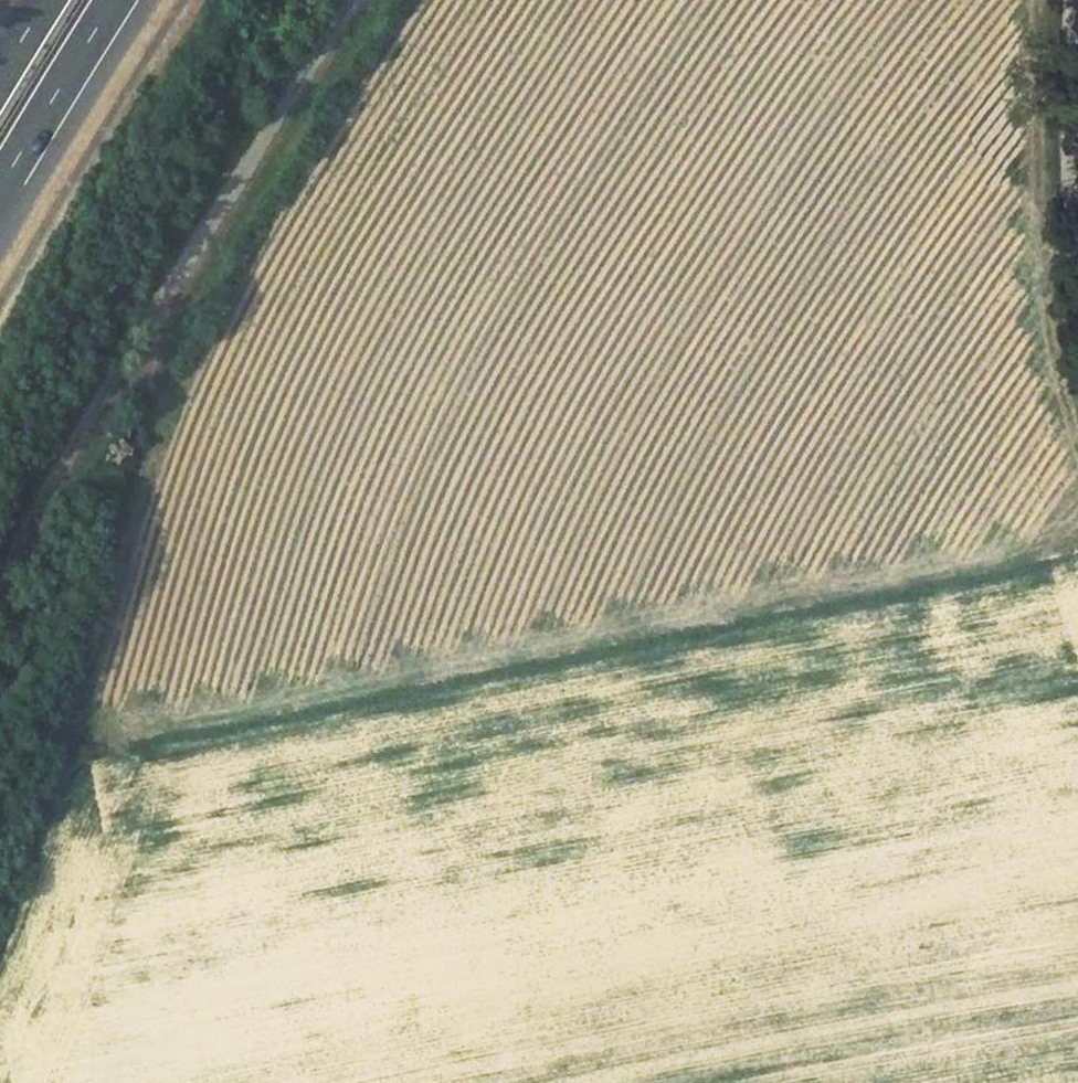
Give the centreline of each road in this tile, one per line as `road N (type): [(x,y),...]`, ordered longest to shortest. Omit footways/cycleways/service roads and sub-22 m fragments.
road 1 (track): [(357,0),(188,257),(0,592)]
road 2 (motorway): [(0,190),(116,0)]
road 3 (unclassified): [(1070,0),(1077,221)]

